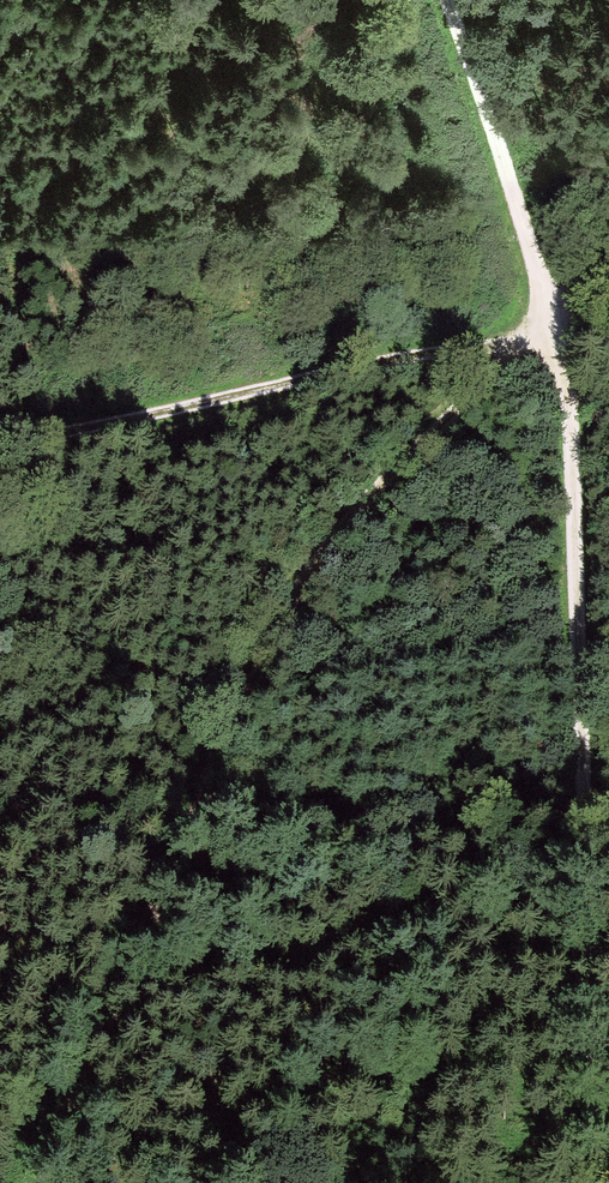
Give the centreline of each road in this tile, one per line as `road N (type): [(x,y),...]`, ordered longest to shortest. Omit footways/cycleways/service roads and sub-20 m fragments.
road 1 (track): [(601,1182),(565,457),(550,321),(437,0)]
road 2 (track): [(40,1182),(48,1142),(219,755),(282,616),(316,561),(359,507),(550,321),(608,291)]
road 3 (track): [(518,351),(450,350),(0,440)]

